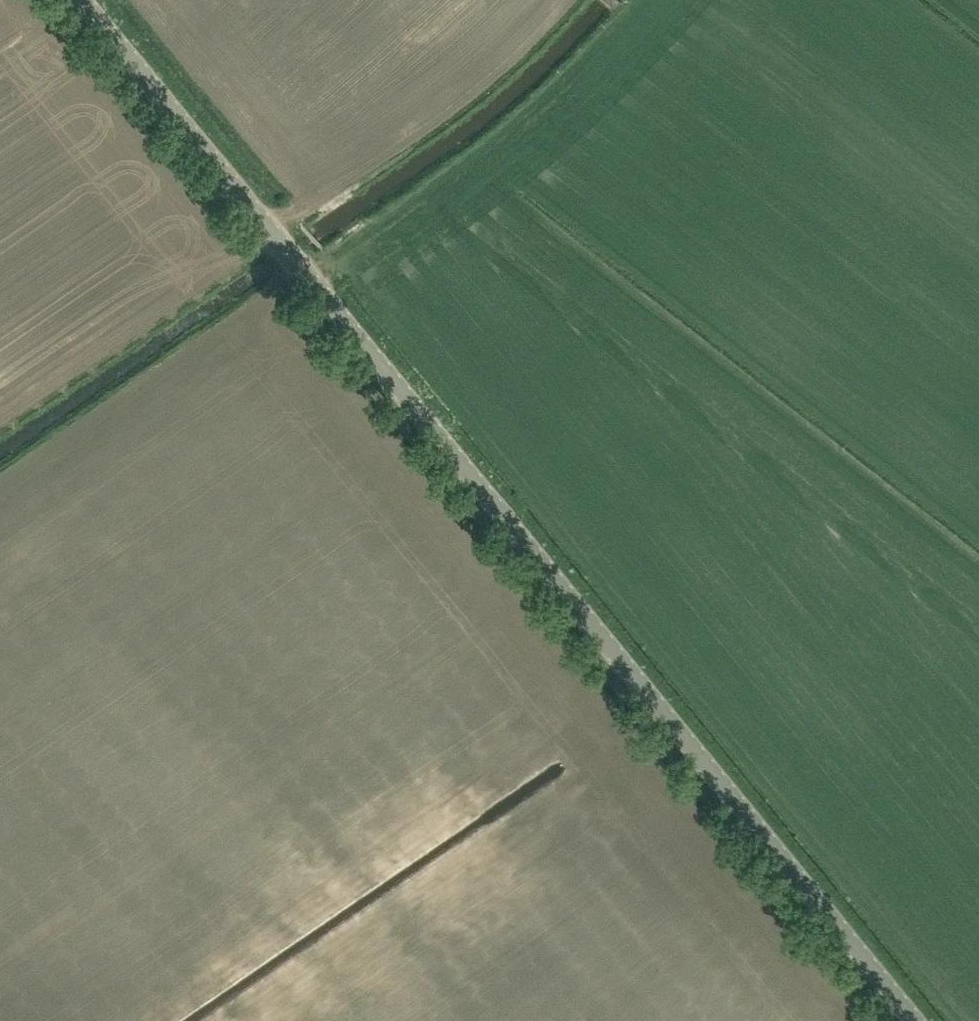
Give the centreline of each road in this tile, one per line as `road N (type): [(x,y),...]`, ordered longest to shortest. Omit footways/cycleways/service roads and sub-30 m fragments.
road 1 (unclassified): [(911,1020),(80,0)]

